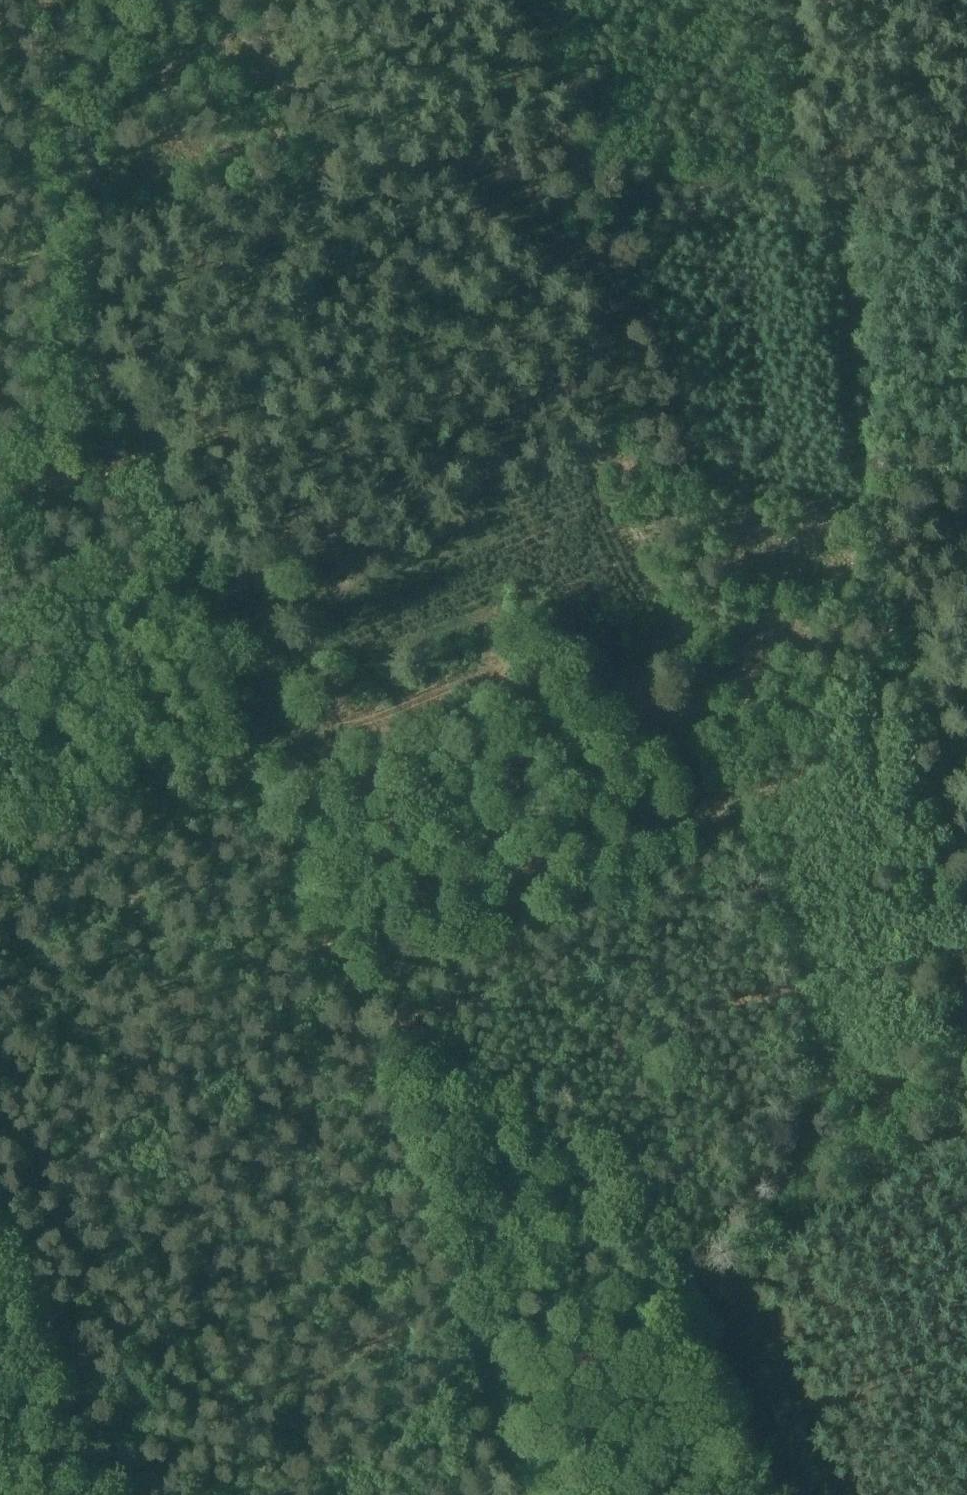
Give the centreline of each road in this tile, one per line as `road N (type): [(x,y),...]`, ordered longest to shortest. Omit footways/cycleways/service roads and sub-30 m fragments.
road 1 (track): [(526,1442),(475,1332),(71,273),(81,77),(165,0)]
road 2 (track): [(966,1144),(526,1442)]

